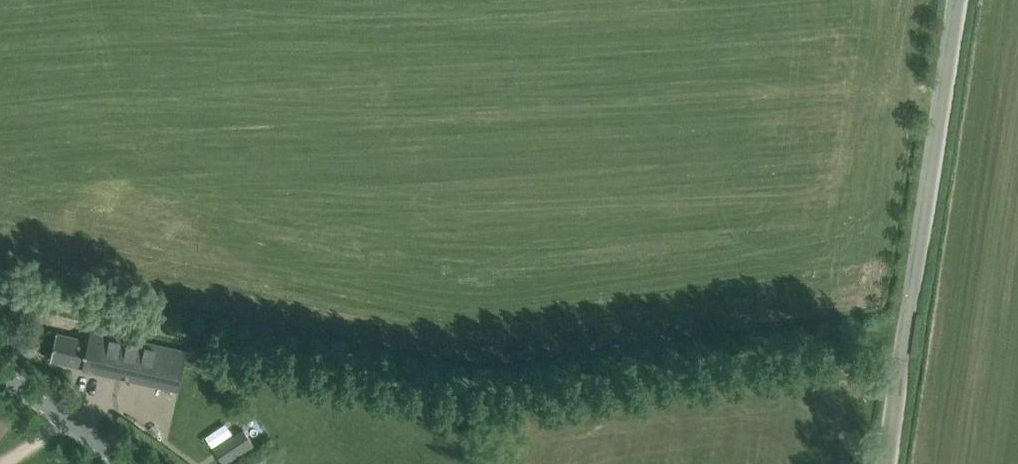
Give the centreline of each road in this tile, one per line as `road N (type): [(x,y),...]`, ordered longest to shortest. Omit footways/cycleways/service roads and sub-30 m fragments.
road 1 (track): [(886,337),(474,385),(0,294)]
road 2 (unclassified): [(866,463),(939,0)]
road 3 (unclassified): [(119,463),(0,375)]

